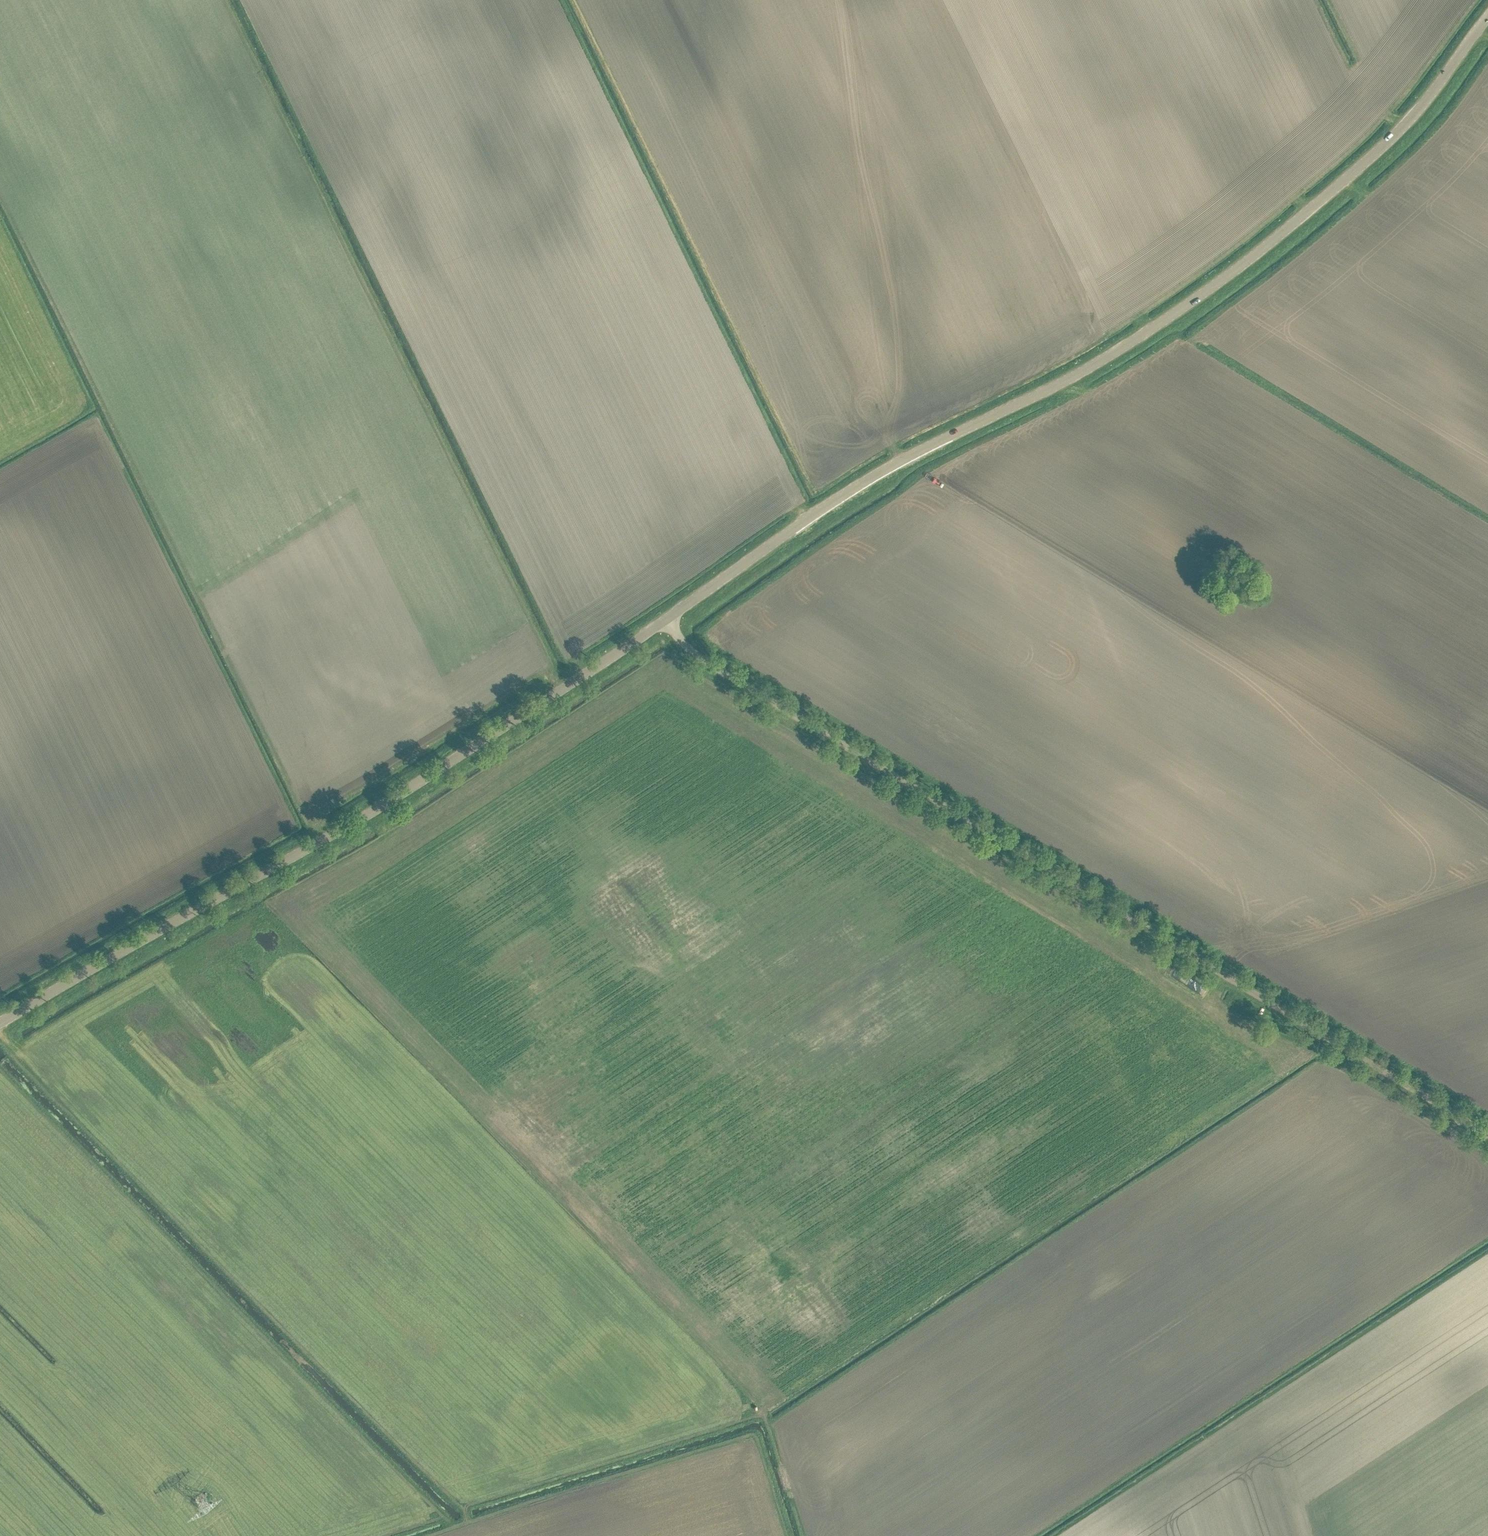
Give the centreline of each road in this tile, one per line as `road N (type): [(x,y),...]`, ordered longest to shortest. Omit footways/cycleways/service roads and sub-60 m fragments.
road 1 (tertiary): [(668,618),(860,483),(1080,372),(1207,290),(1399,128),(1487,16)]
road 2 (unclassified): [(1487,1135),(698,656),(668,618)]
road 3 (tertiary): [(0,1022),(341,829),(668,618)]

